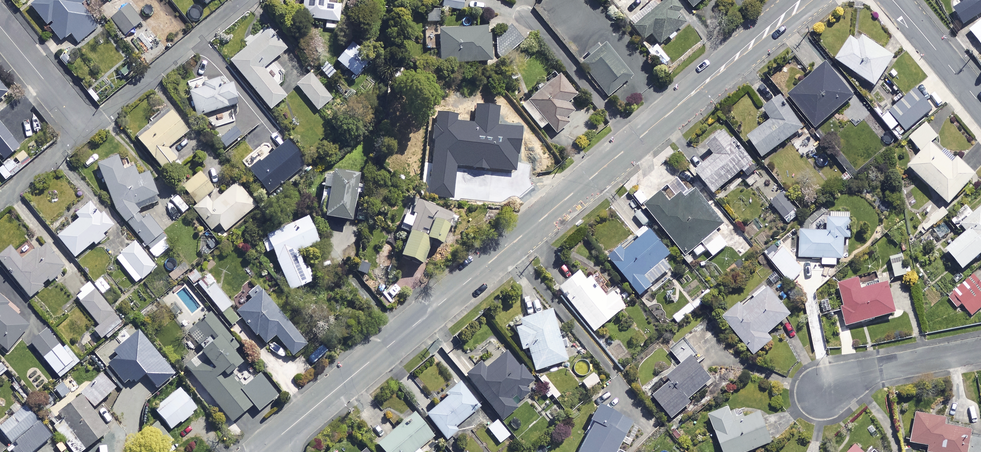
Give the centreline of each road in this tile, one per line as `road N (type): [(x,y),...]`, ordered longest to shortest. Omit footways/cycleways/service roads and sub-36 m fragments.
road 1 (tertiary): [(265,447),(808,0)]
road 2 (residential): [(85,129),(243,0)]
road 3 (residential): [(820,395),(853,376),(980,350)]
road 4 (residential): [(894,0),(980,104)]
road 5 (residential): [(85,129),(0,28)]

